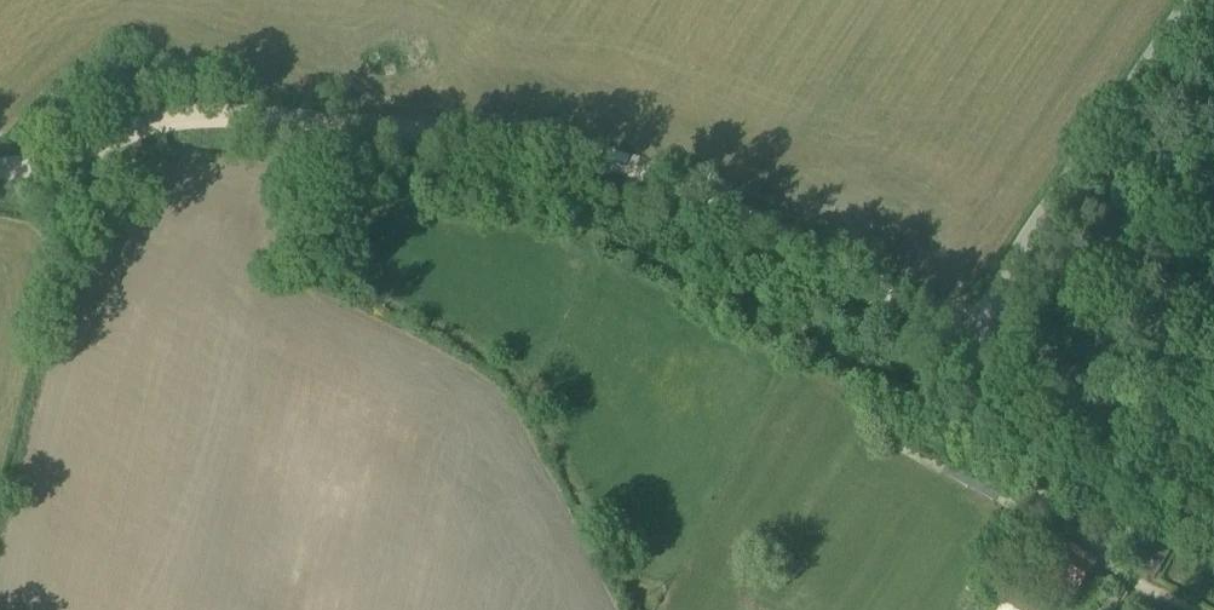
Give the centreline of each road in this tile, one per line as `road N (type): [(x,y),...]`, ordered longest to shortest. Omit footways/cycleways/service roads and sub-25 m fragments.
road 1 (track): [(0,164),(177,119),(282,117),(520,134),(593,148),(710,193),(969,326)]
road 2 (unclassified): [(969,326),(1193,0)]
road 3 (unclassified): [(969,326),(1213,454)]

